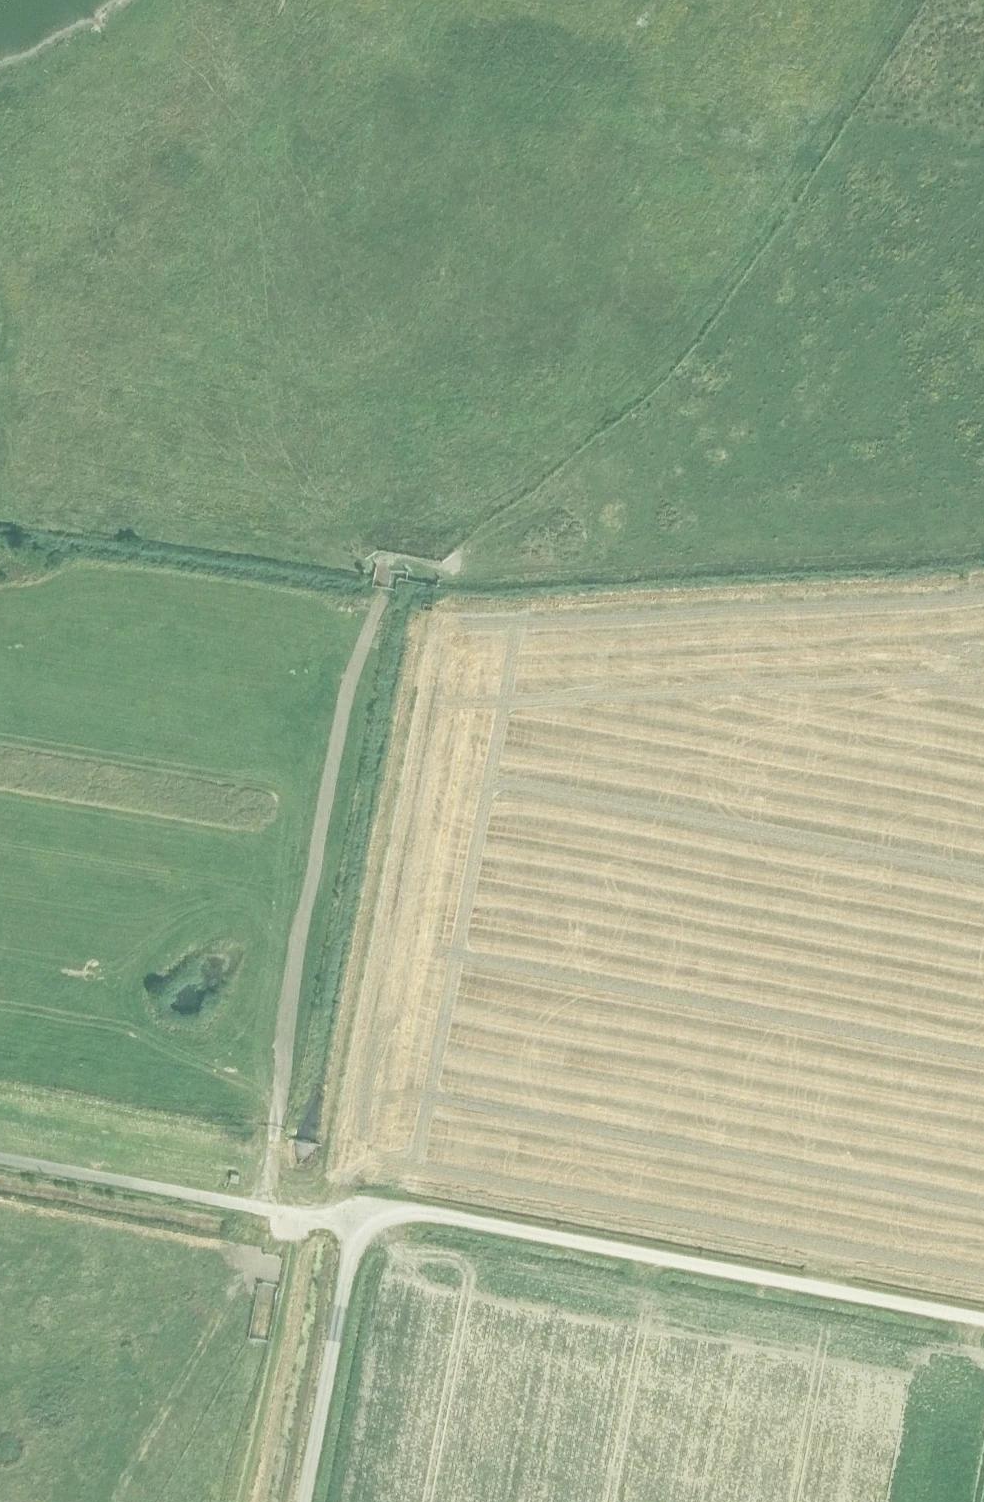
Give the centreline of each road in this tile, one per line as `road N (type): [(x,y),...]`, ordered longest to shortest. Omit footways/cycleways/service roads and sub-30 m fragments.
road 1 (unclassified): [(983,1319),(402,1209),(358,1221)]
road 2 (unclassified): [(358,1221),(0,1158)]
road 3 (unclassified): [(304,1501),(358,1221)]

